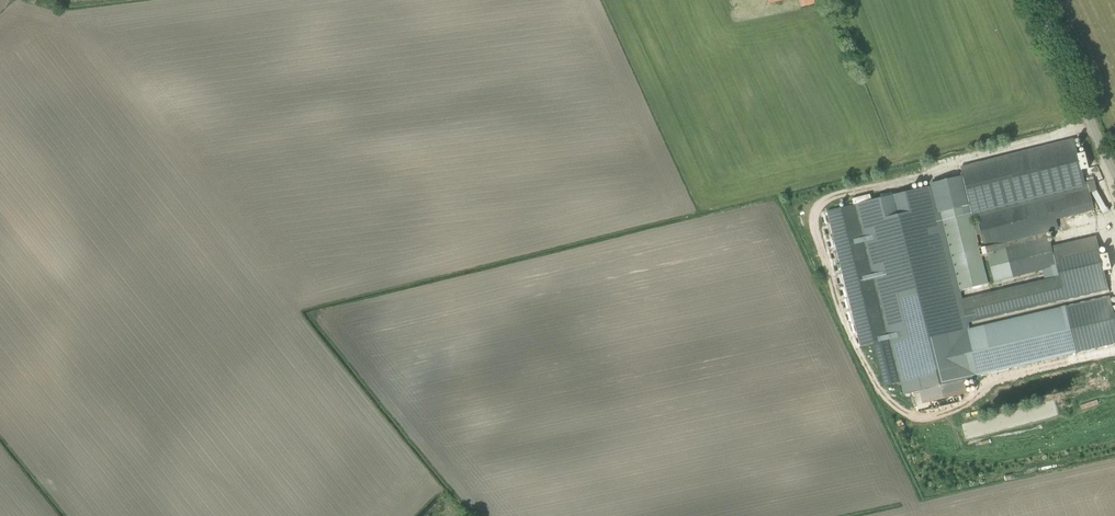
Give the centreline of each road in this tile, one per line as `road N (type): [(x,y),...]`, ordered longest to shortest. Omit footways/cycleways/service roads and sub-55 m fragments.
road 1 (unclassified): [(1114,176),(1034,0)]

